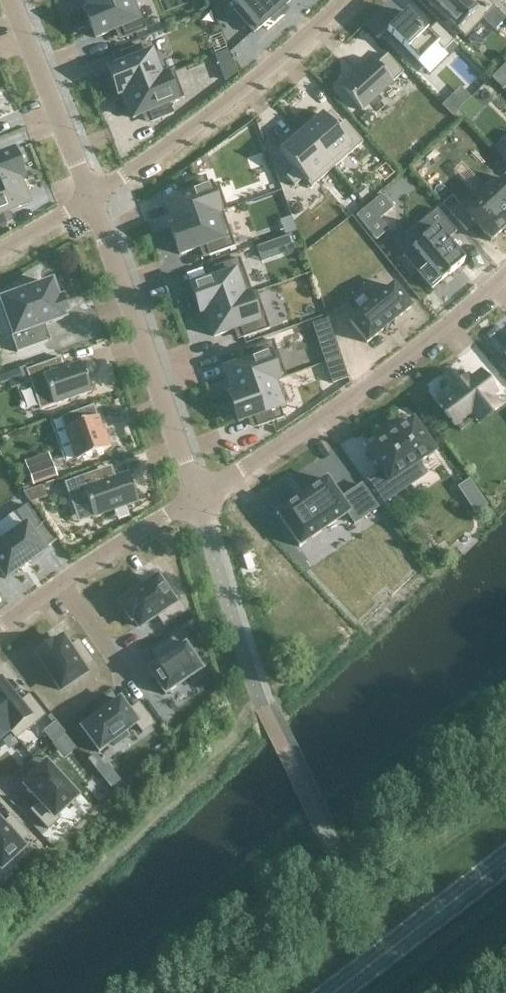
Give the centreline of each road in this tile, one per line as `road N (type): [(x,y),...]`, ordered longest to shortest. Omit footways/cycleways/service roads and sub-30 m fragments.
road 1 (residential): [(505,279),(343,407),(197,495)]
road 2 (residential): [(348,0),(232,97),(90,197)]
road 3 (residential): [(197,495),(90,197)]
road 4 (residential): [(0,627),(197,495)]
road 5 (residential): [(90,197),(10,0)]
road 6 (secondary): [(338,992),(505,865)]

